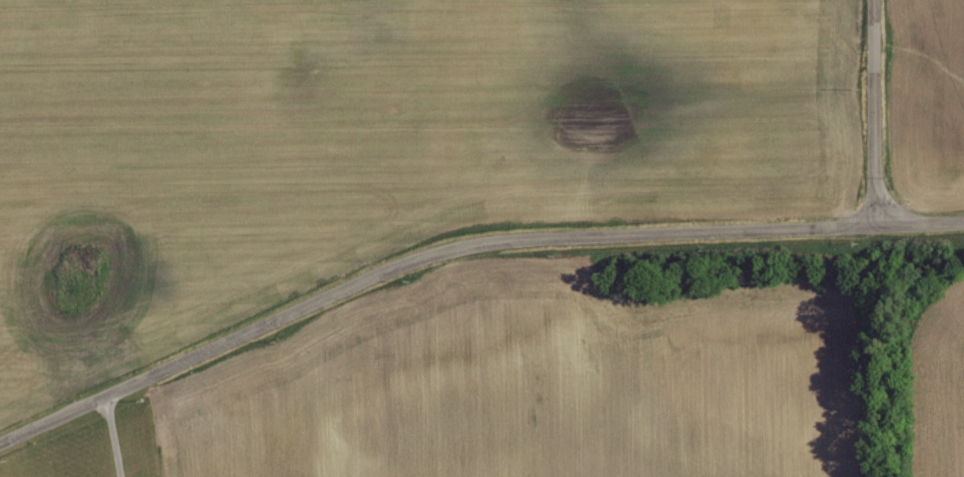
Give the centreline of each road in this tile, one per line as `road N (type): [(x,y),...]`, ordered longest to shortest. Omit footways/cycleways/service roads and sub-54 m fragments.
road 1 (residential): [(0,444),(398,265),(446,251),(544,238),(963,223)]
road 2 (tertiary): [(876,227),(873,0)]

